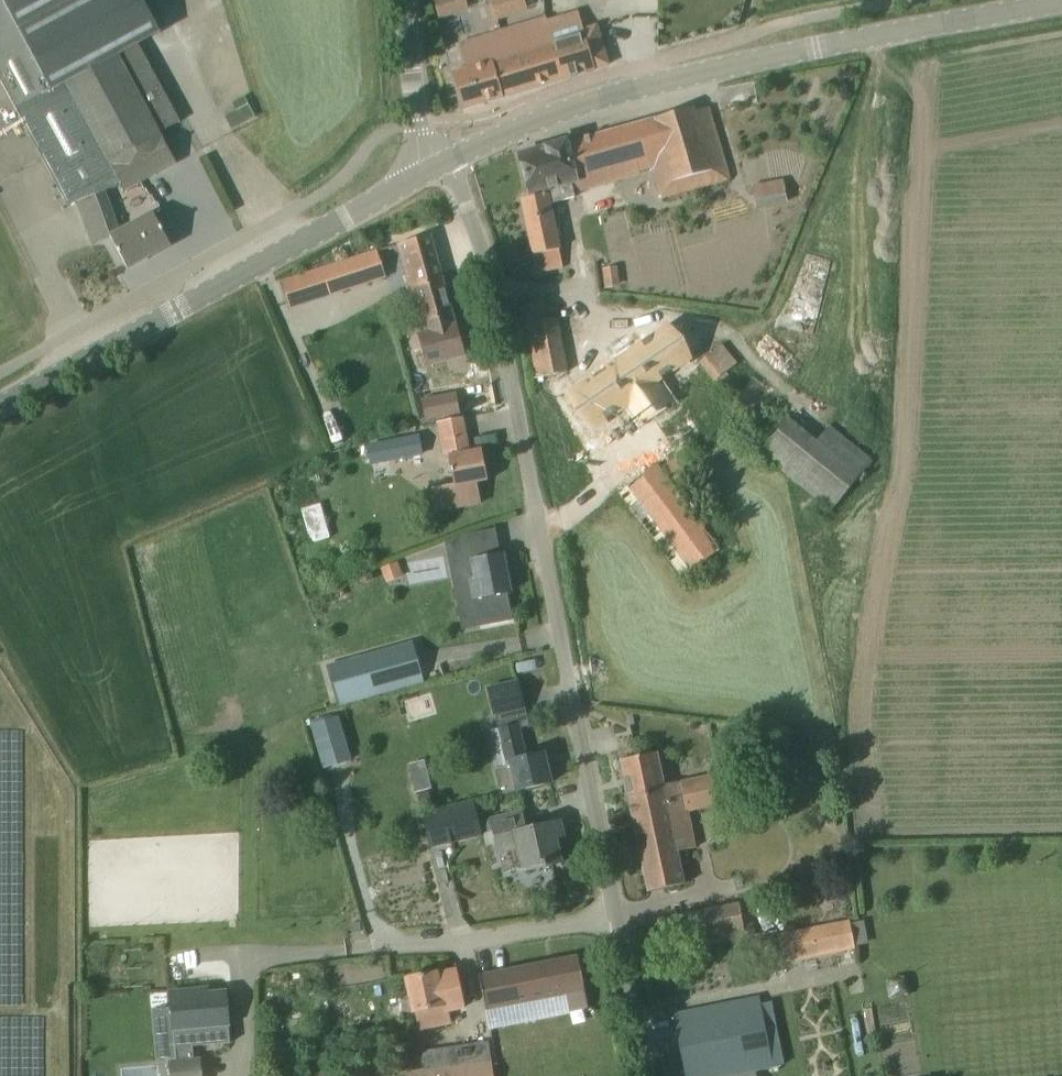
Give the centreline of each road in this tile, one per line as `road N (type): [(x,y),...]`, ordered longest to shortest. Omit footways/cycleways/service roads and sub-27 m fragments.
road 1 (unclassified): [(647,1075),(482,245),(451,158)]
road 2 (tertiary): [(451,158),(644,85),(1061,1)]
road 3 (tertiary): [(0,410),(422,174)]
road 4 (track): [(883,32),(768,329)]
road 5 (tertiary): [(422,174),(403,0)]

